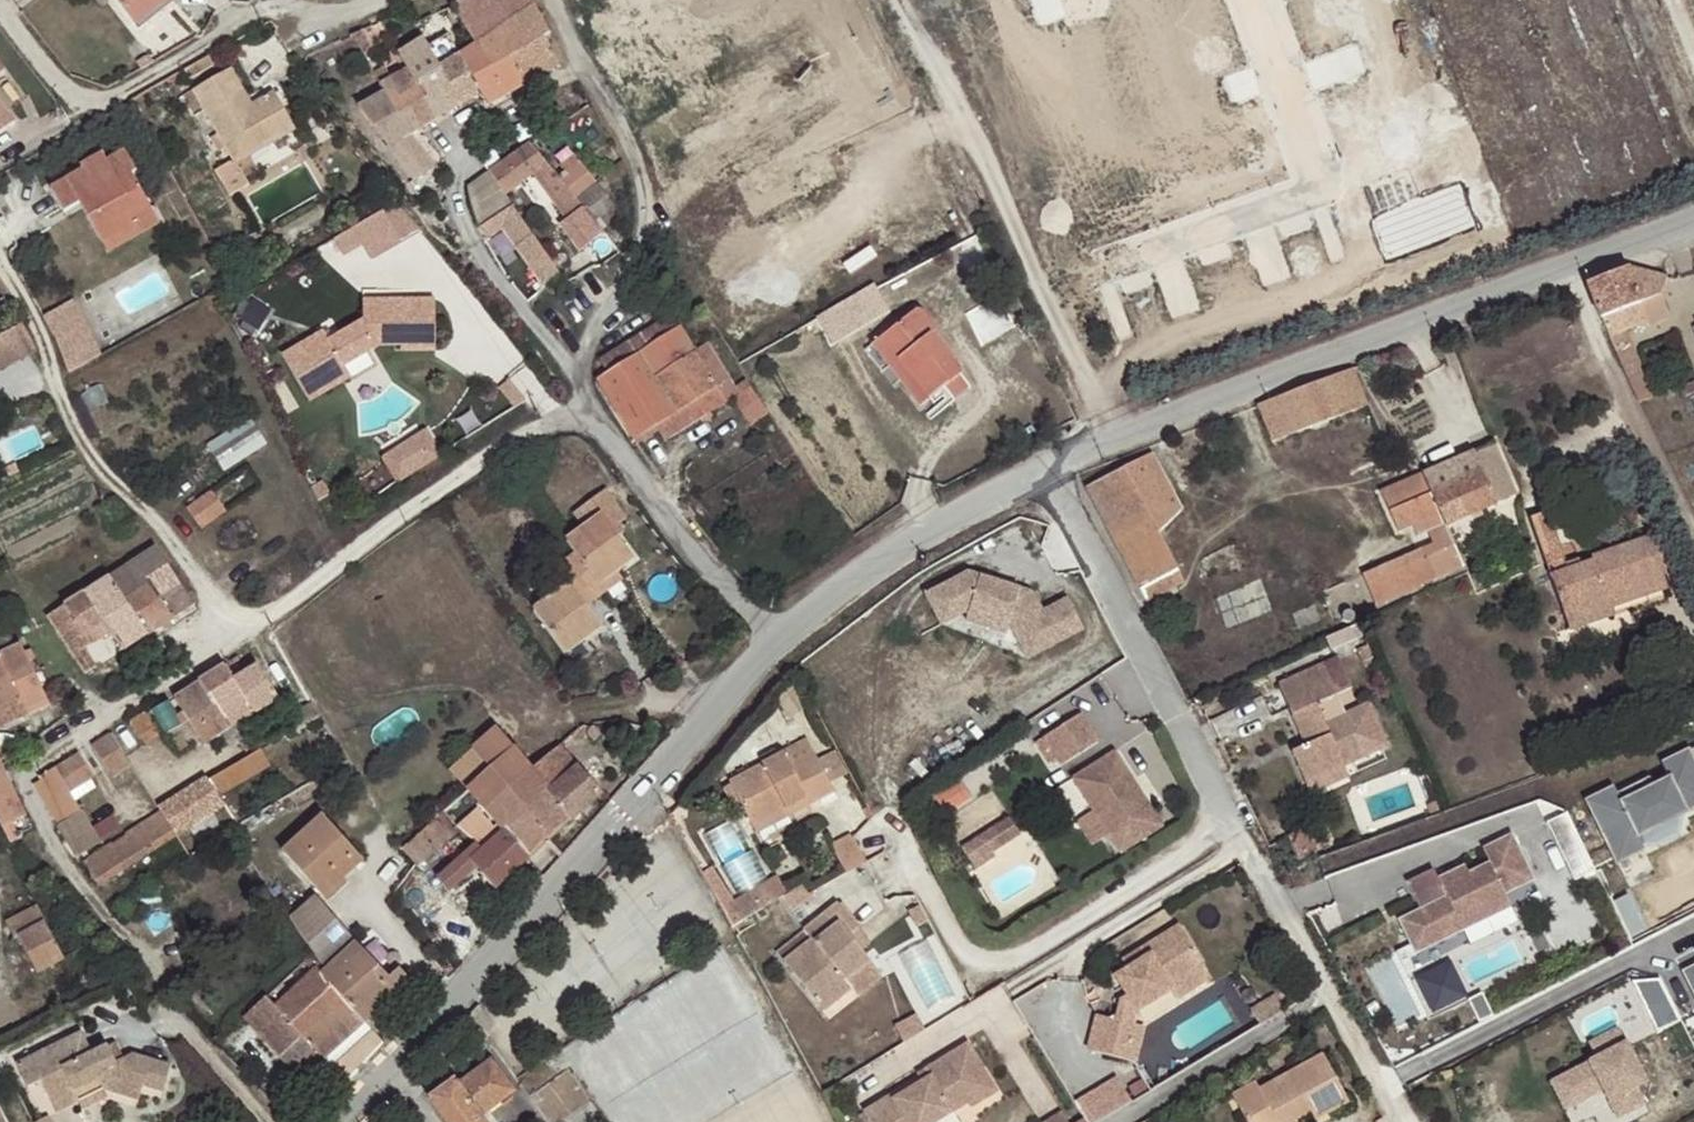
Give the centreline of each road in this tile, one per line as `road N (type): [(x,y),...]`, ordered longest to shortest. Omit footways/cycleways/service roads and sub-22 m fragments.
road 1 (residential): [(239,615),(174,675),(45,749),(25,779),(85,893),(148,958),(163,1003),(267,1121)]
road 2 (unclassified): [(1112,441),(945,83),(897,0)]
road 3 (unclassified): [(1569,269),(1112,441)]
road 4 (unclassified): [(710,714),(390,1073)]
road 5 (residential): [(1235,818),(1028,951),(990,960),(969,955),(950,935),(884,808)]
road 6 (residential): [(385,0),(337,11),(254,13),(102,102),(67,90),(0,7)]
road 7 (residential): [(0,258),(40,332),(54,387),(82,441),(220,604),(239,615)]
road 8 (residential): [(580,376),(643,242),(648,214),(631,143),(551,0)]
road 9 (residential): [(239,615),(273,613),(521,434),(579,419)]
road 10 (residential): [(1235,818),(1044,473)]
road 11 (track): [(648,214),(713,306),(743,322),(777,311),(954,209)]
road 12 (unclassified): [(1044,473),(935,526),(785,640)]
road 13 (residential): [(579,419),(605,431),(710,568),(785,640)]
road 14 (residential): [(1569,269),(1615,382),(1693,527)]
road 15 (residential): [(1250,845),(1007,992)]
road 16 (residential): [(1117,1121),(1332,993)]
road 17 (residential): [(1332,993),(1250,845)]
road 18 (residential): [(473,246),(580,376)]
road 19 (residential): [(1403,1121),(1332,993)]
road 20 (residential): [(576,709),(665,696),(710,714)]
road 21 (unclassified): [(1693,226),(1569,269)]

